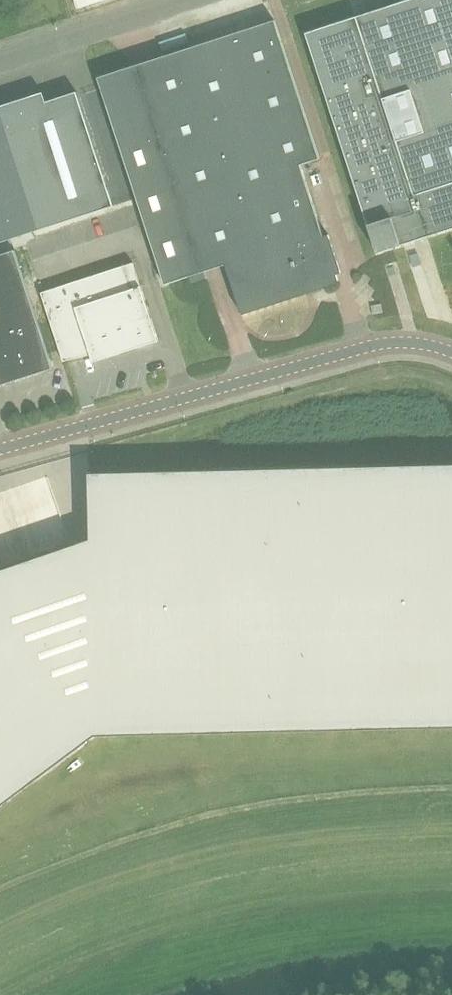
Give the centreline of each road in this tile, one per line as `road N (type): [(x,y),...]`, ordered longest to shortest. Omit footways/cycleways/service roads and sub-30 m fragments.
road 1 (unclassified): [(451,350),(408,341),(370,345),(0,449)]
road 2 (unclassified): [(0,60),(185,0)]

